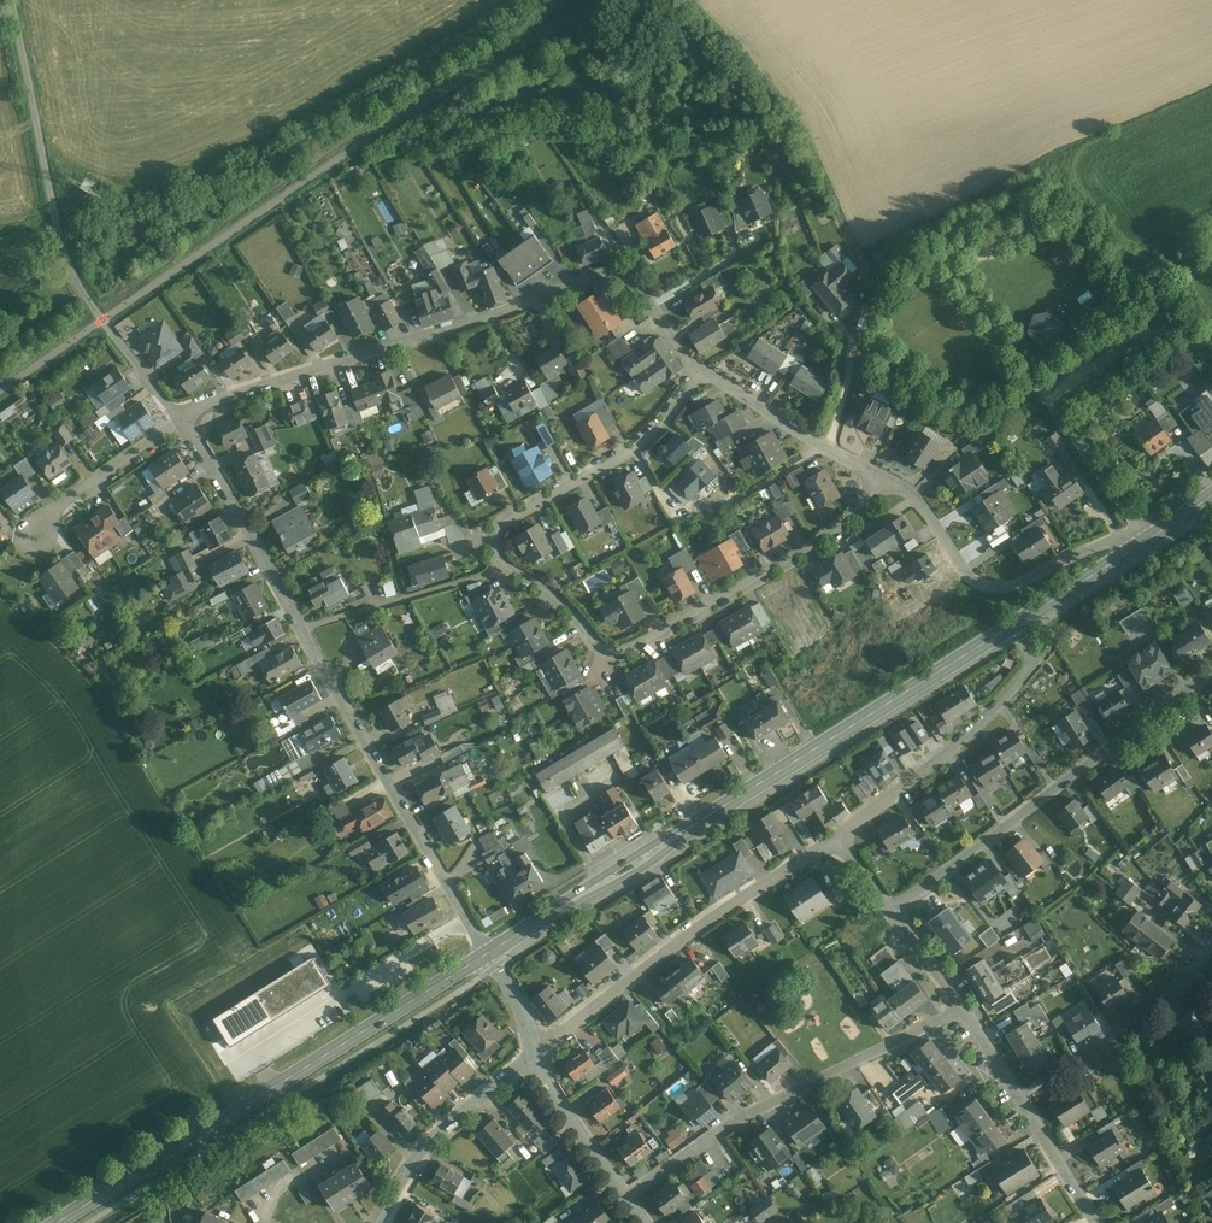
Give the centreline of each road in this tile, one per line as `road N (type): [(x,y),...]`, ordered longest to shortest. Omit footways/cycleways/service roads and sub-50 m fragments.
road 1 (unclassified): [(878,476),(858,517),(781,567),(630,652),(598,646),(547,591),(511,569),(497,552),(498,526),(666,424),(697,366)]
road 2 (primary): [(1013,625),(487,954)]
road 3 (unclassified): [(183,423),(487,954)]
road 4 (unclassified): [(697,366),(622,271),(176,414)]
road 5 (primary): [(487,954),(59,1222)]
road 6 (unclassified): [(13,0),(71,268),(176,414)]
road 7 (unclassified): [(890,915),(1211,674)]
road 8 (unclassified): [(958,1010),(749,1112),(626,1195)]
road 9 (unclassified): [(536,1053),(700,925),(834,837)]
road 10 (unclassified): [(1152,537),(1139,530),(989,587),(968,572),(917,497),(878,476)]
road 11 (unclassified): [(834,837),(988,717),(1031,665),(1013,625)]
road 12 (unclassified): [(1020,1098),(1187,979),(1211,946)]
road 13 (residential): [(536,1053),(421,1162),(385,1222)]
road 14 (unclassified): [(878,476),(697,366)]
road 15 (residential): [(35,542),(47,519),(183,423)]
road 16 (unclassified): [(626,1195),(536,1053)]
road 17 (primary): [(1152,537),(1013,625)]
road 18 (unclassified): [(1098,1222),(1020,1098)]

